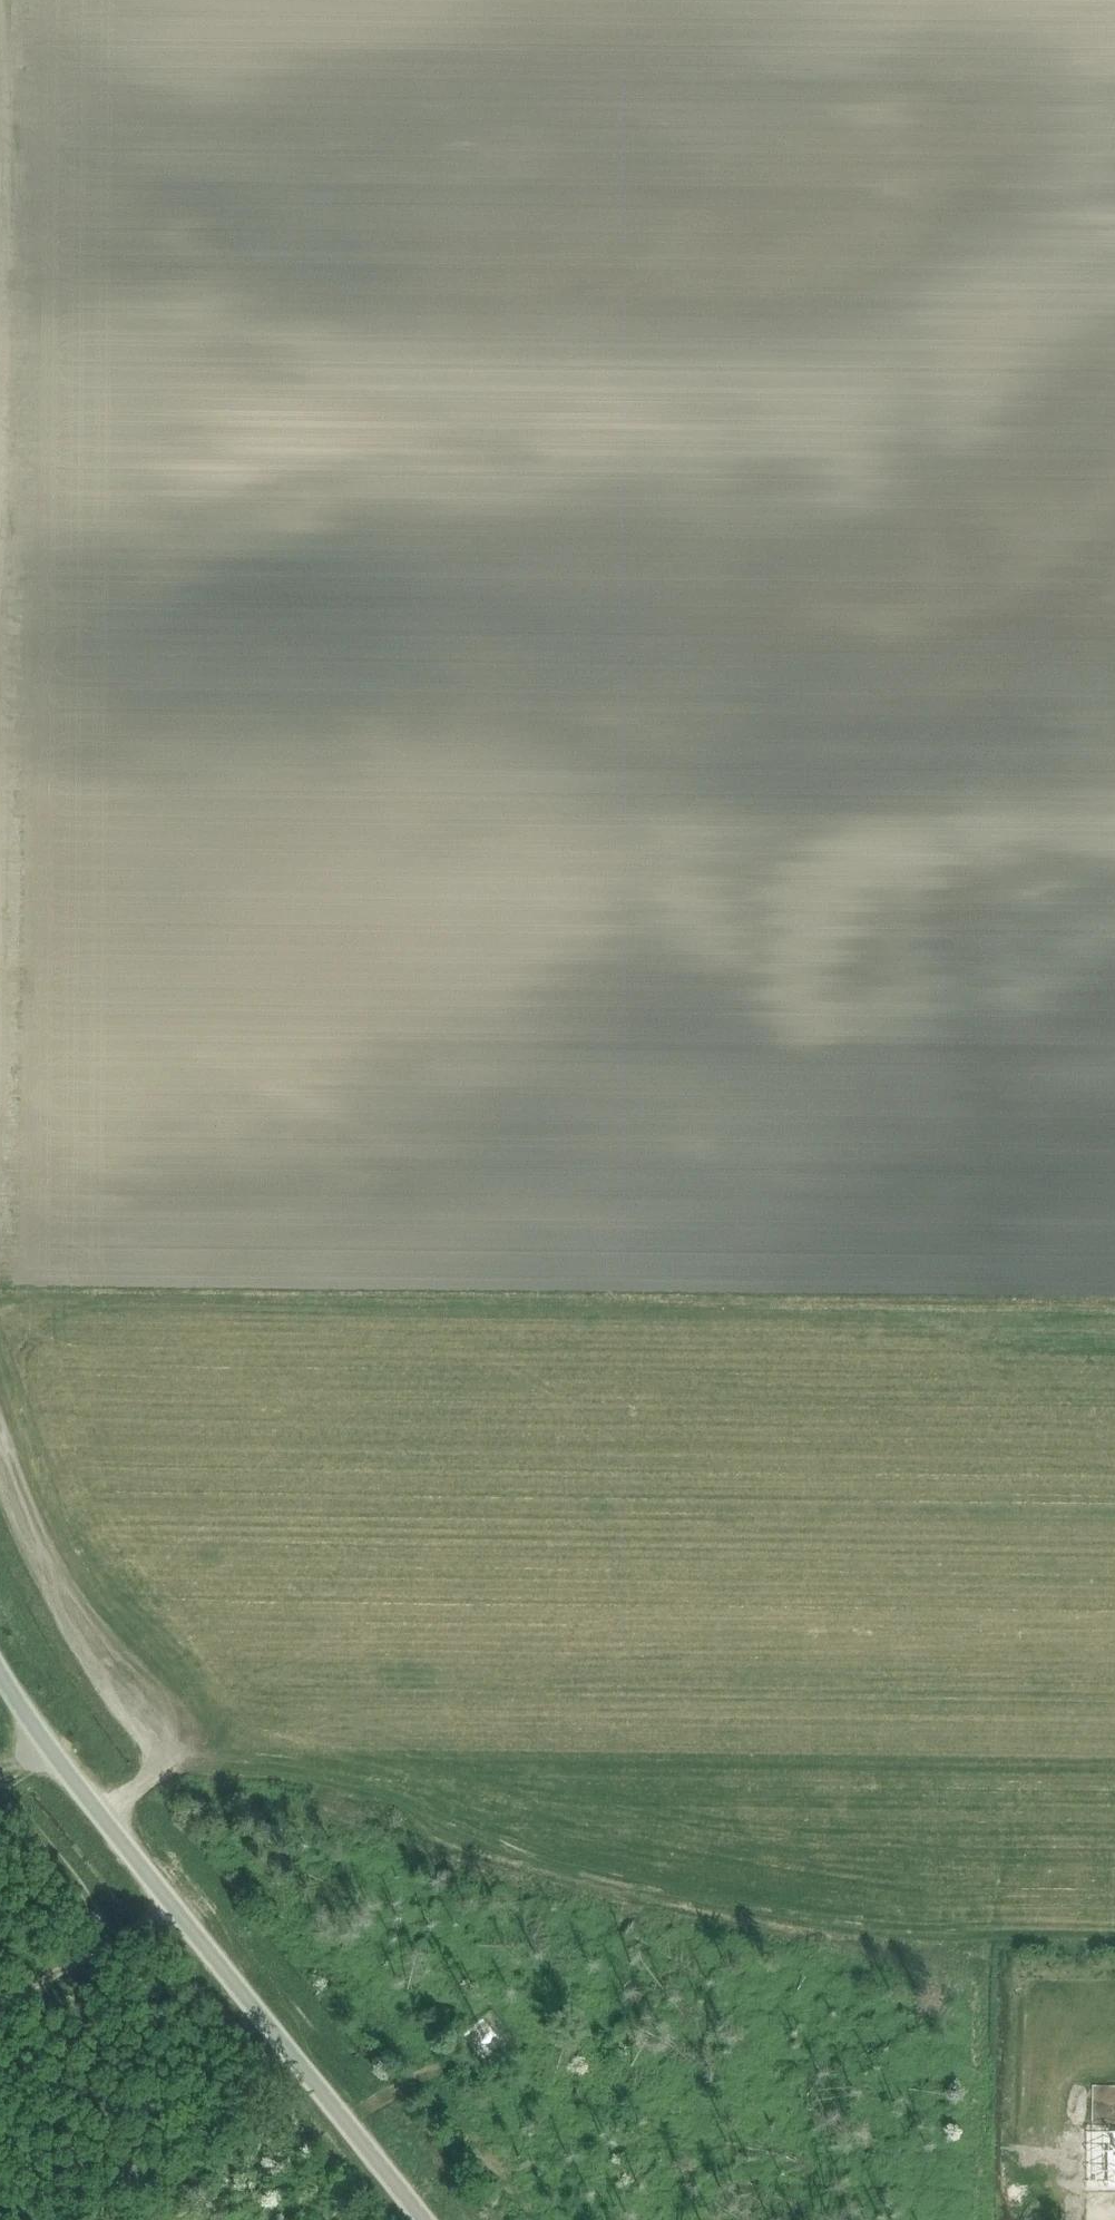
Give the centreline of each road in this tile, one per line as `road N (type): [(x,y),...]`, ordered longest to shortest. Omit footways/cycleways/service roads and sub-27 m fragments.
road 1 (unclassified): [(424,2219),(123,1846),(0,1674)]
road 2 (track): [(170,1903),(0,2005)]
road 3 (track): [(117,1938),(0,1784)]

